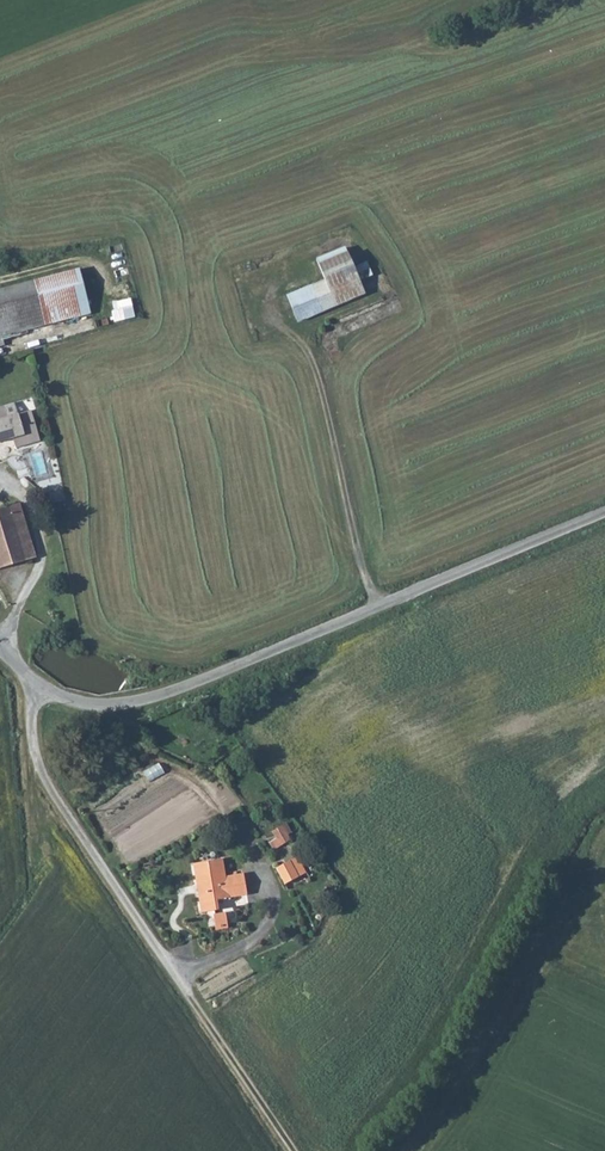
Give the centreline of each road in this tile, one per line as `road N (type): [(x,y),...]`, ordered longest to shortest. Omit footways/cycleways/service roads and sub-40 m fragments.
road 1 (unclassified): [(0,652),(69,703),(131,704),(604,514)]
road 2 (track): [(376,611),(309,355),(283,325),(274,296)]
road 3 (track): [(293,1150),(177,980)]

